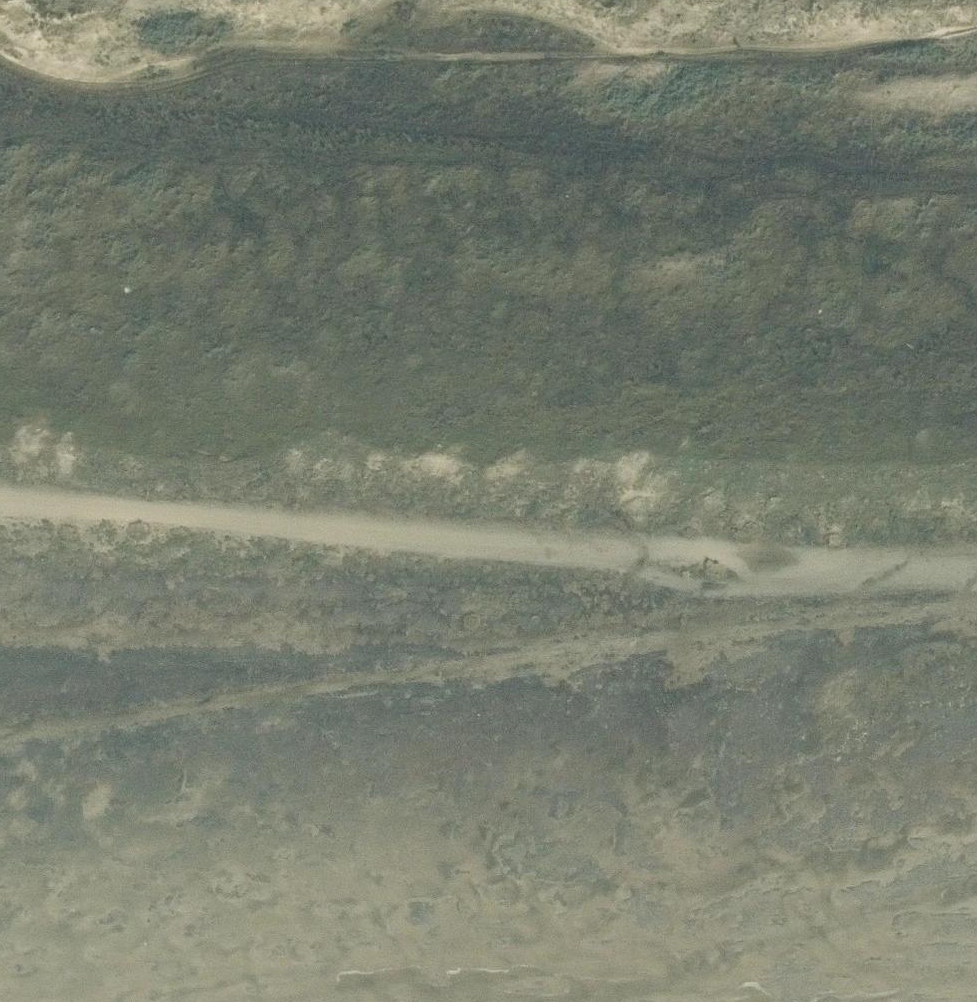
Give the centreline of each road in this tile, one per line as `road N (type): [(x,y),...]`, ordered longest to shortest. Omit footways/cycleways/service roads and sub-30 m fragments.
road 1 (track): [(976,564),(789,581),(0,498)]

